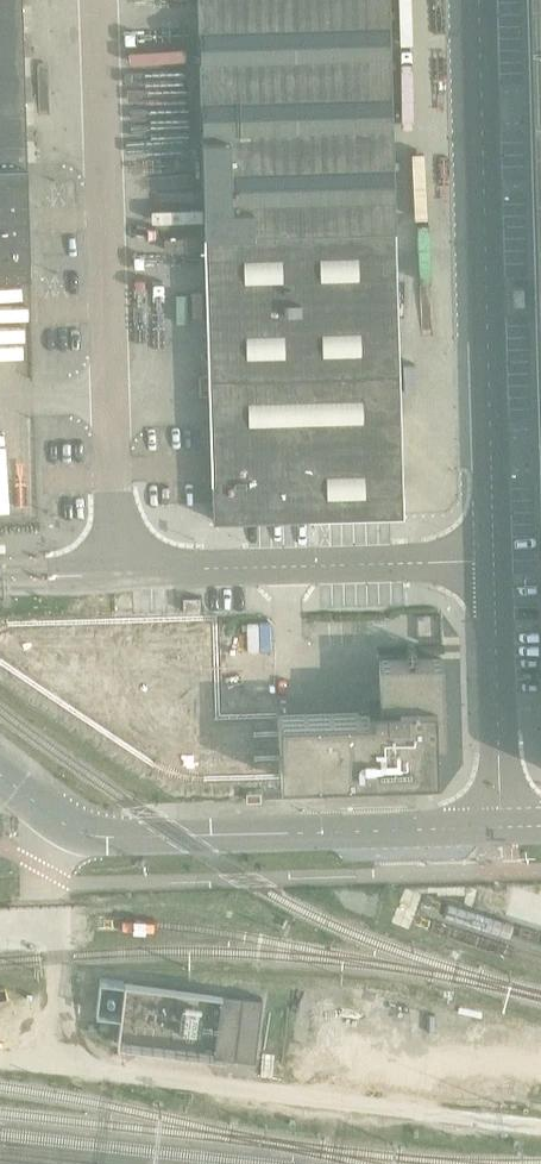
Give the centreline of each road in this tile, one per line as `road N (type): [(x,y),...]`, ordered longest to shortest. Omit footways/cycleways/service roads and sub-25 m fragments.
road 1 (unclassified): [(495,563),(480,0)]
road 2 (unclassified): [(495,563),(0,579)]
road 3 (tertiary): [(63,824),(109,840),(502,828)]
road 4 (unclassified): [(502,828),(495,563)]

